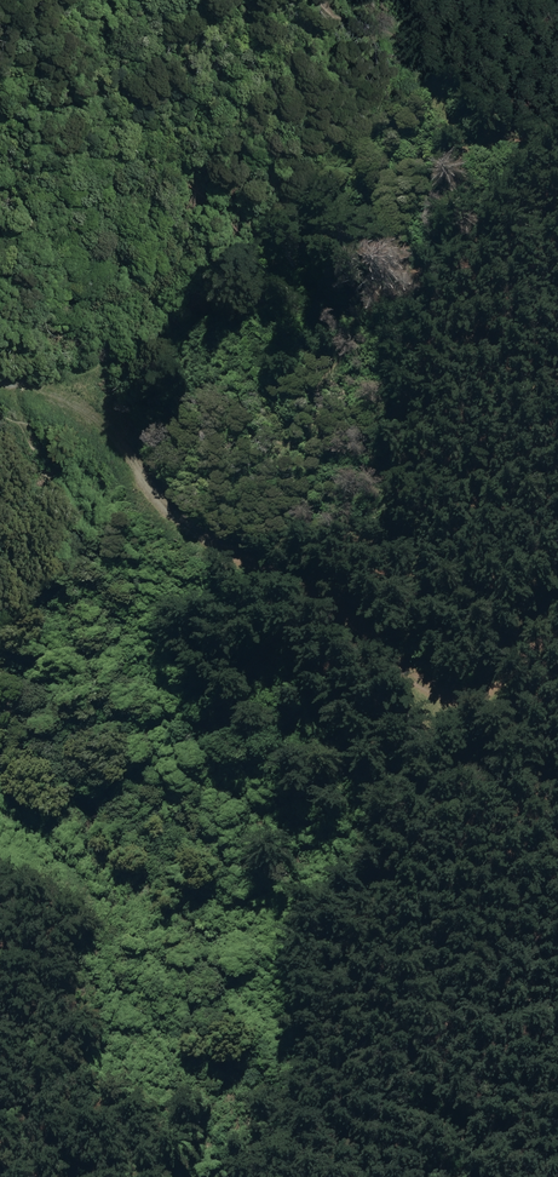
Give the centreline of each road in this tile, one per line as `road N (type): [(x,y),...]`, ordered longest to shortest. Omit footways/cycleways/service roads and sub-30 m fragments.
road 1 (track): [(142,0),(151,51),(143,282),(101,429),(165,636),(176,790),(150,949),(114,1005),(135,1050),(255,1054),(301,1115),(298,1176)]
road 2 (track): [(557,599),(506,648),(482,686),(444,706),(319,597),(218,559),(101,429),(51,392),(33,405),(0,392)]

